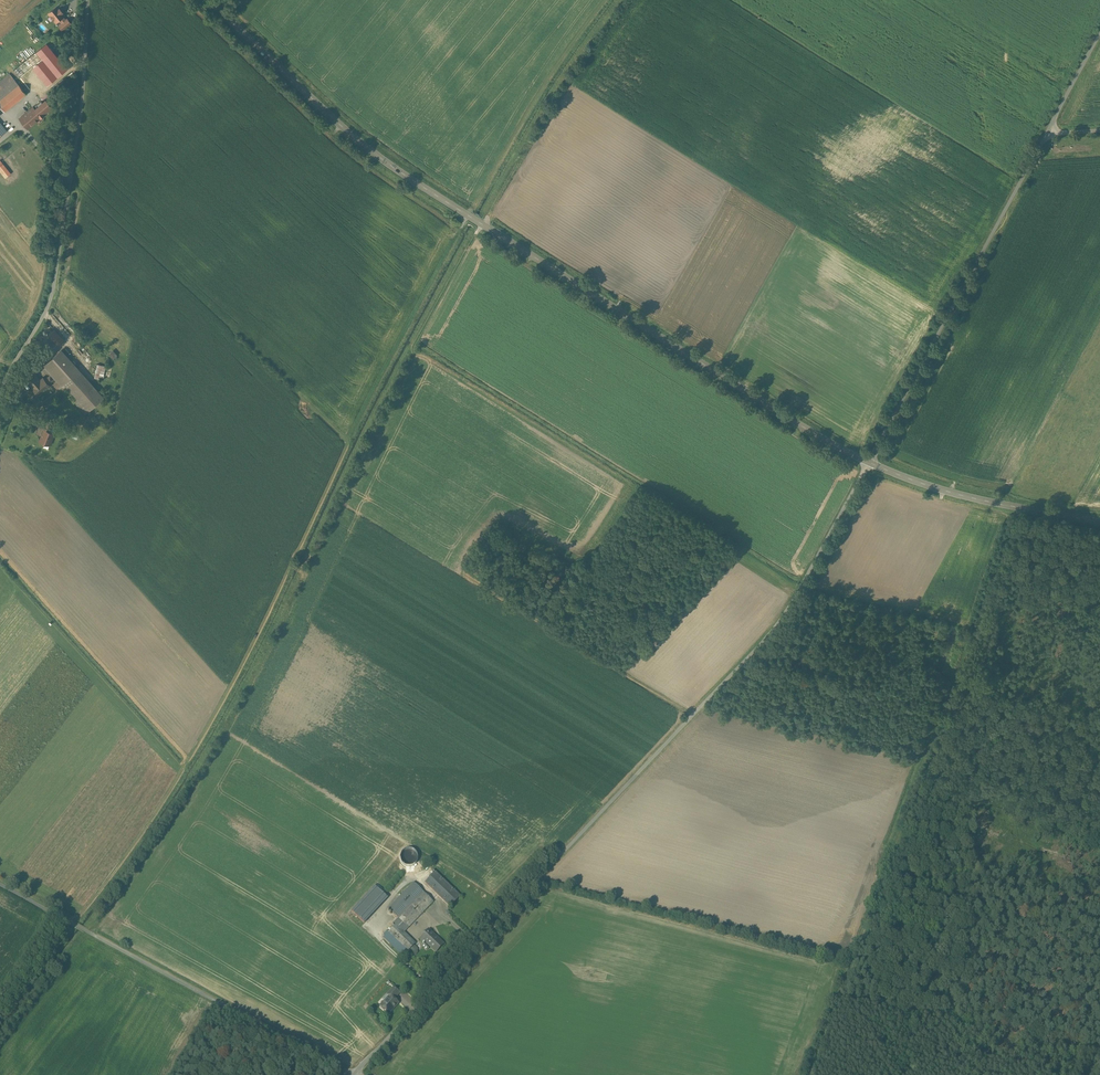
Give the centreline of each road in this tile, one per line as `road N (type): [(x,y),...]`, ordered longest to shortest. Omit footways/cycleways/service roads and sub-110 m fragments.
road 1 (unclassified): [(350,1074),(775,620),(865,459)]
road 2 (tertiary): [(865,459),(416,182),(209,0)]
road 3 (unclassified): [(0,399),(44,321),(57,277),(89,0)]
road 4 (unclassified): [(348,1074),(0,882)]
road 5 (unclassified): [(865,459),(1047,132)]
road 6 (track): [(1016,528),(900,842)]
road 7 (track): [(1099,1052),(842,998)]
road 8 (track): [(815,1074),(900,842)]
road 9 (tertiary): [(1099,521),(983,500),(865,459)]
road 10 (track): [(1099,889),(900,842)]
road 11 (track): [(692,711),(530,611)]
road 12 (track): [(484,225),(415,356)]
road 13 (track): [(787,601),(928,641)]
road 14 (track): [(1099,708),(960,676)]

